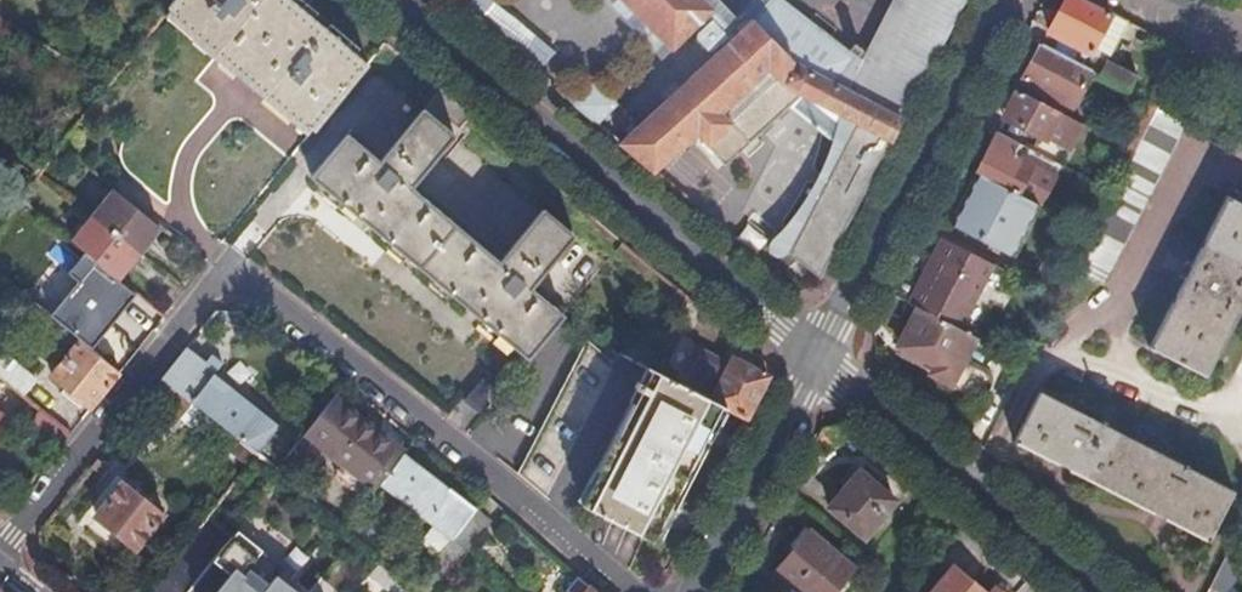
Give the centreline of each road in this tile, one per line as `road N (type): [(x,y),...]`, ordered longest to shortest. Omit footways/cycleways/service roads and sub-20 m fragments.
road 1 (residential): [(627,591),(454,446),(225,273),(0,556)]
road 2 (residential): [(821,360),(390,0)]
road 3 (secondary): [(1005,0),(821,360)]
road 4 (residential): [(1095,591),(821,360)]
road 5 (secondary): [(821,360),(702,591)]

